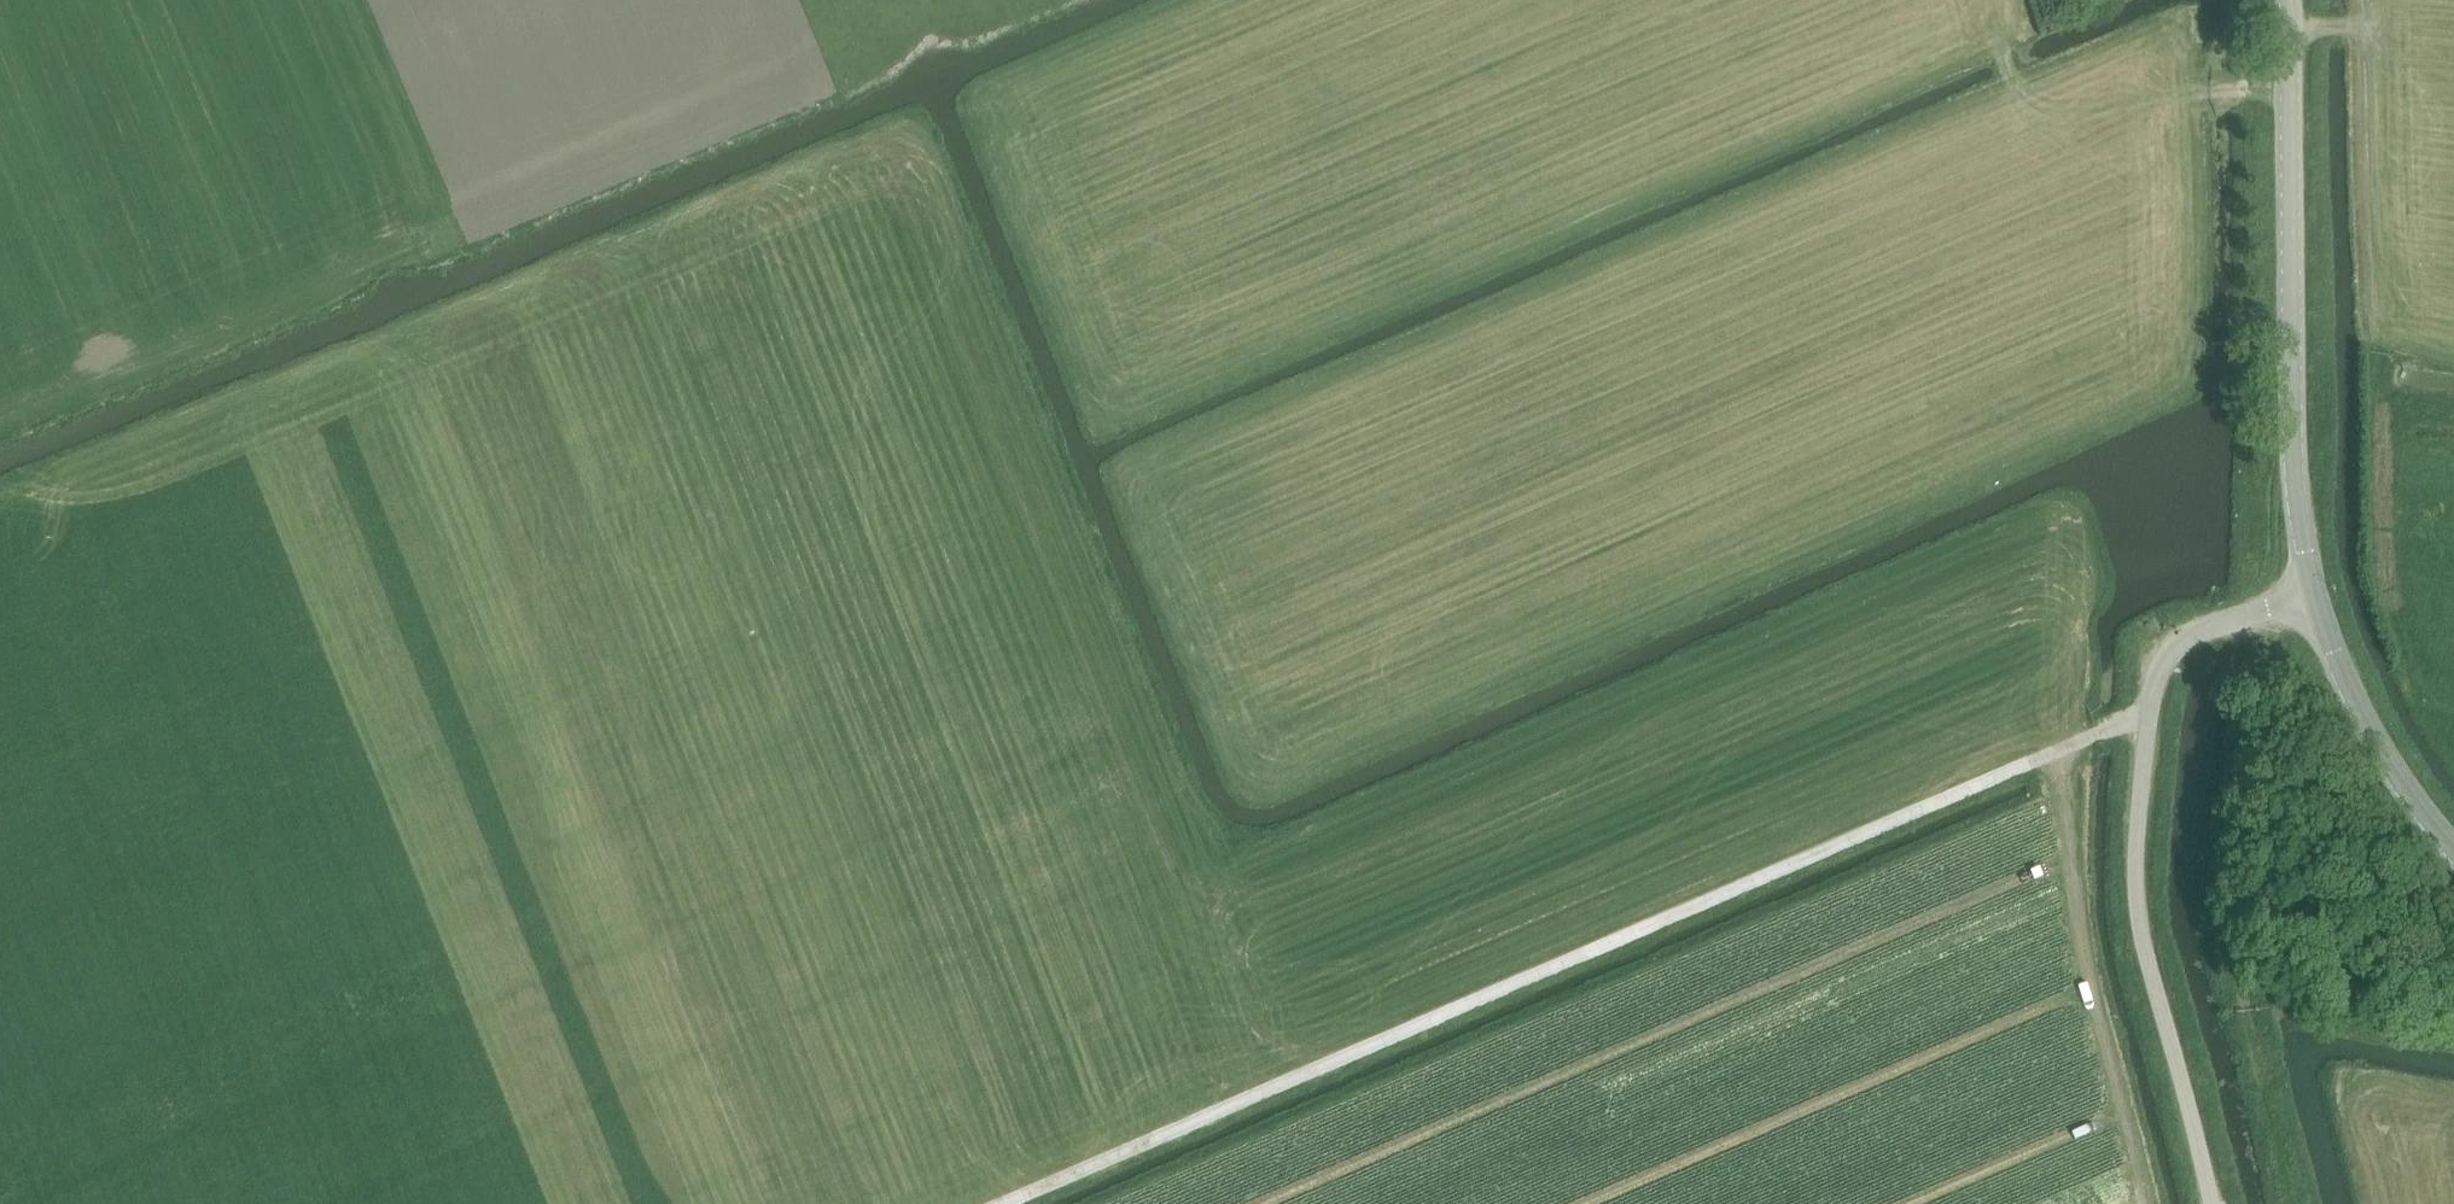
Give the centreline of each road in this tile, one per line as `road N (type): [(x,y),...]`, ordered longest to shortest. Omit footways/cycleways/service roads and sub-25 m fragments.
road 1 (track): [(2149,716),(998,1203)]
road 2 (tertiary): [(2453,851),(2425,822),(2361,722),(2312,600),(2294,467),(2290,0)]

